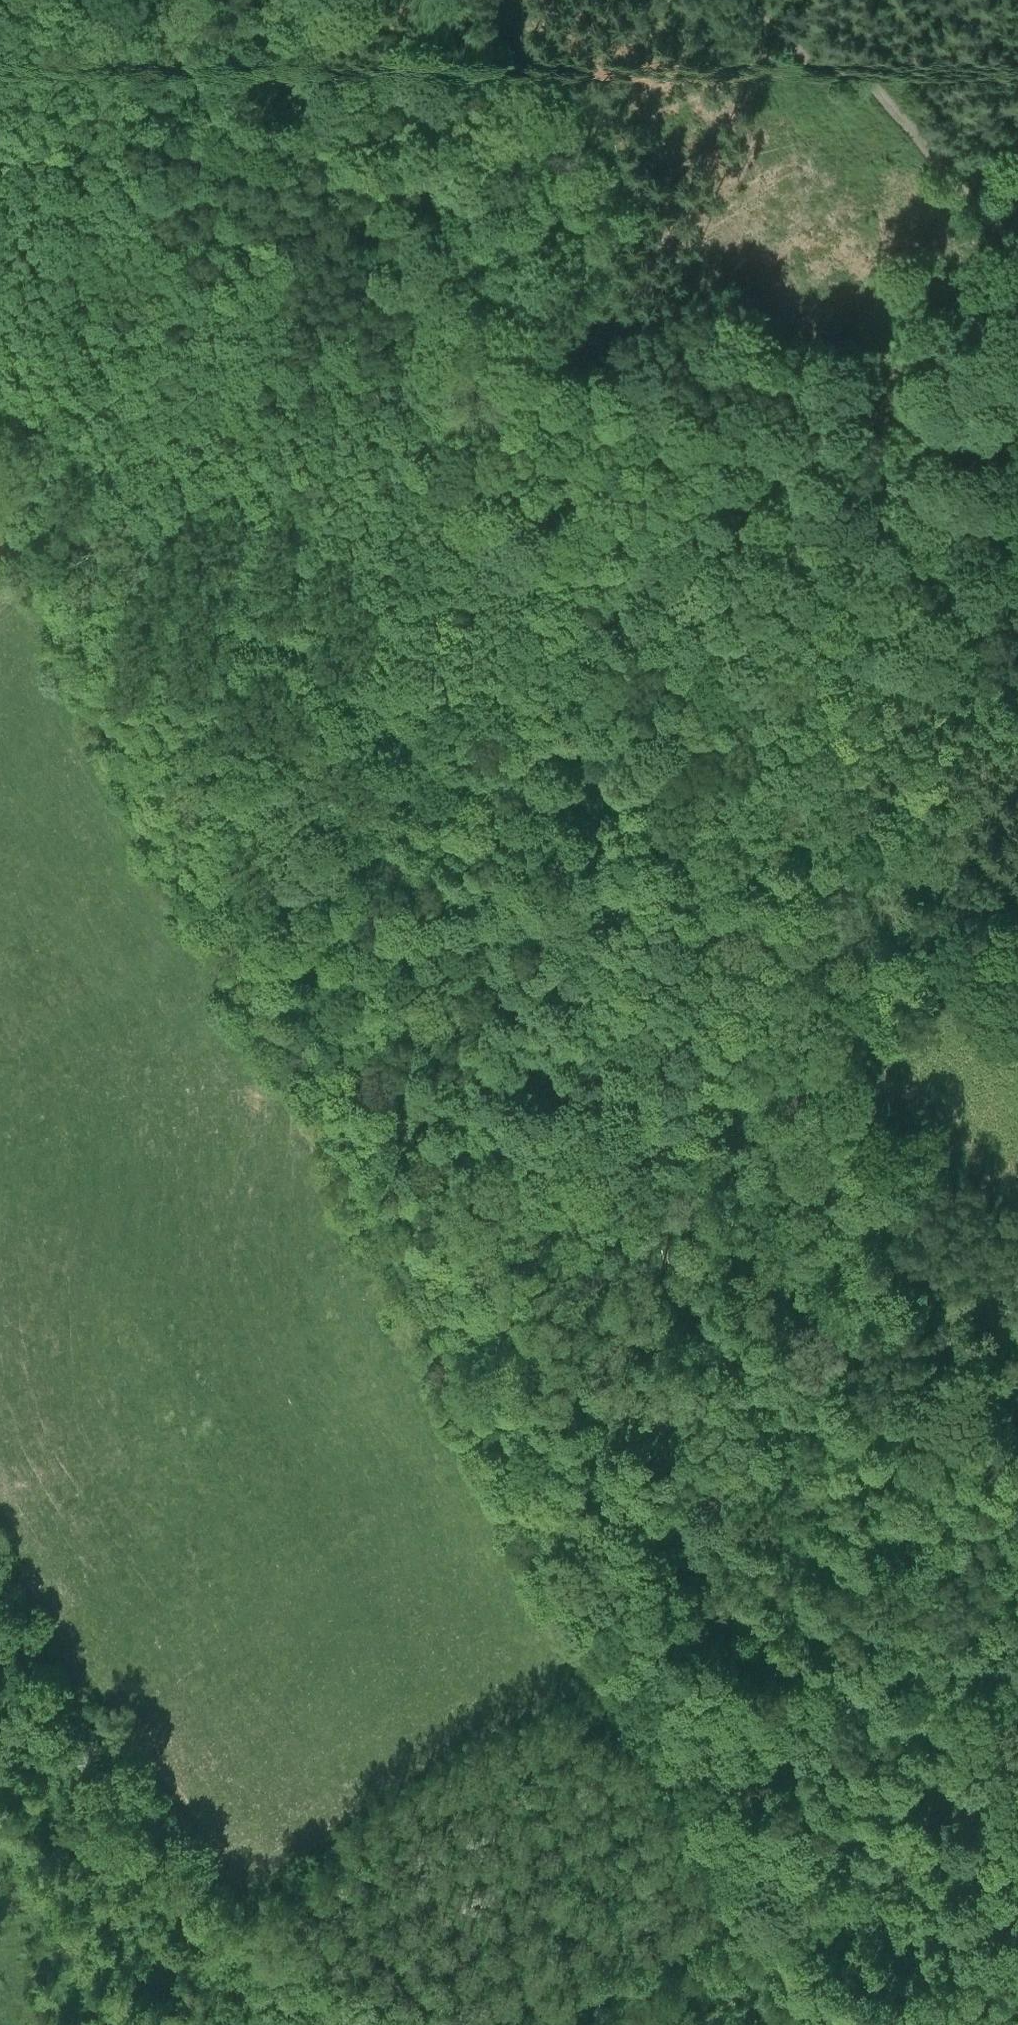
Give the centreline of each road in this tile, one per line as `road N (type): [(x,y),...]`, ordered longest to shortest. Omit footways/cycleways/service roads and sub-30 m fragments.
road 1 (track): [(0,529),(53,598),(201,909),(309,1034),(446,1369),(614,1639),(692,1845),(762,1936),(807,2024)]
road 2 (track): [(792,0),(1017,266)]

